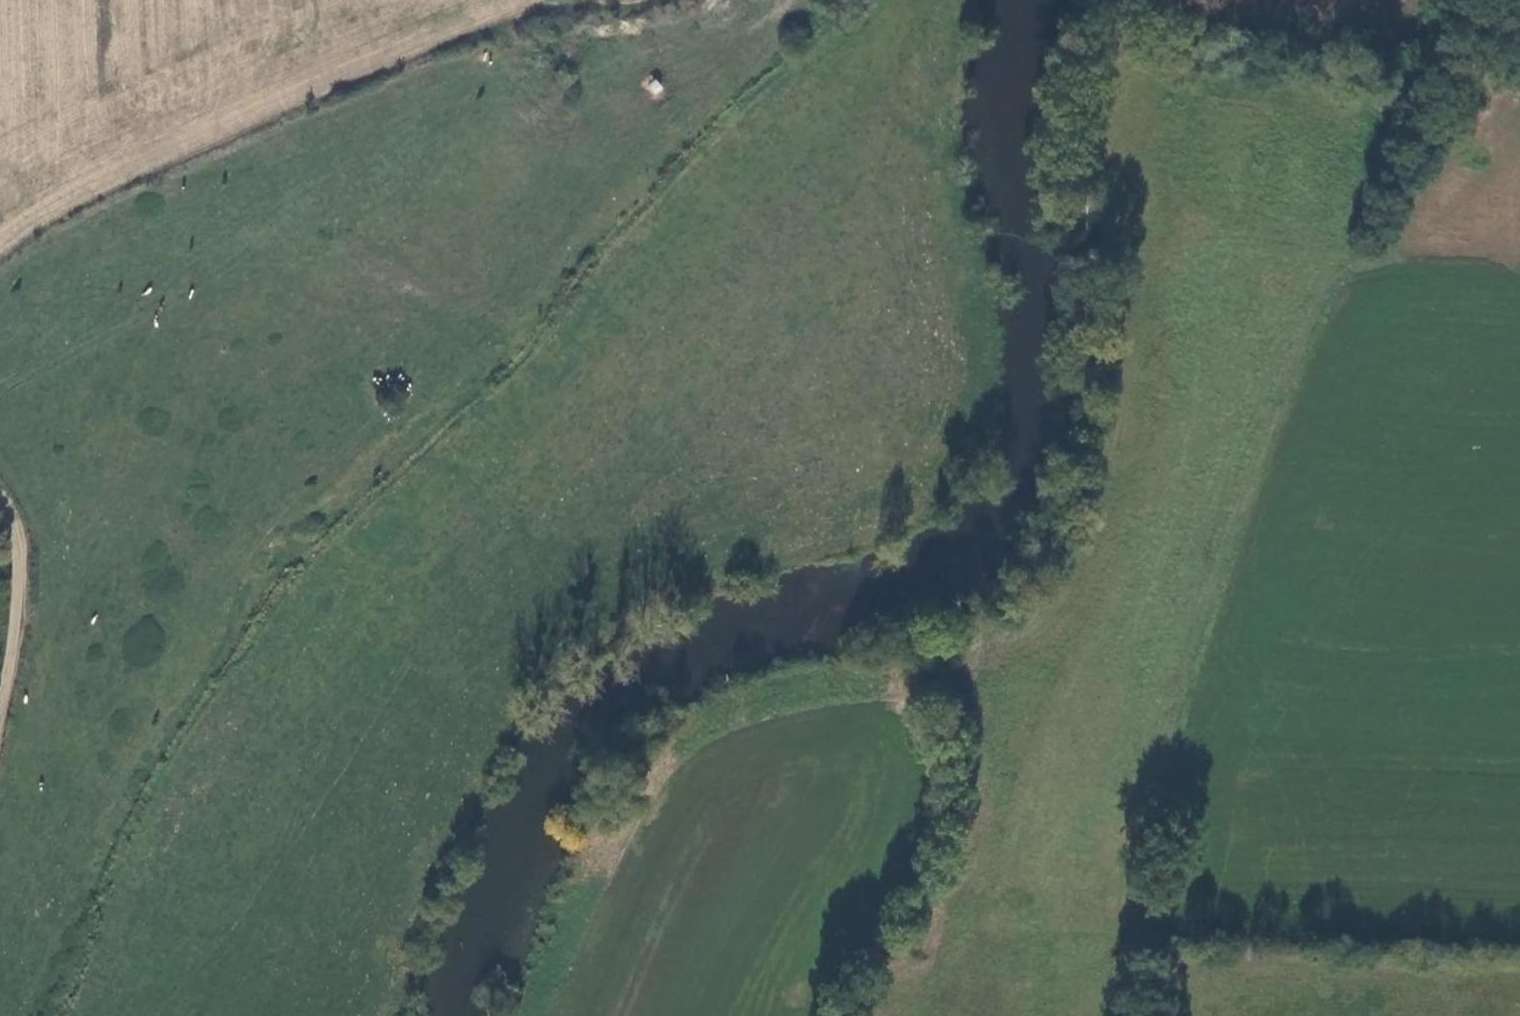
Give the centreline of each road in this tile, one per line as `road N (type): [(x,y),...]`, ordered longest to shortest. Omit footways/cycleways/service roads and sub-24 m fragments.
road 1 (track): [(0,723),(18,591),(13,531),(0,506)]

